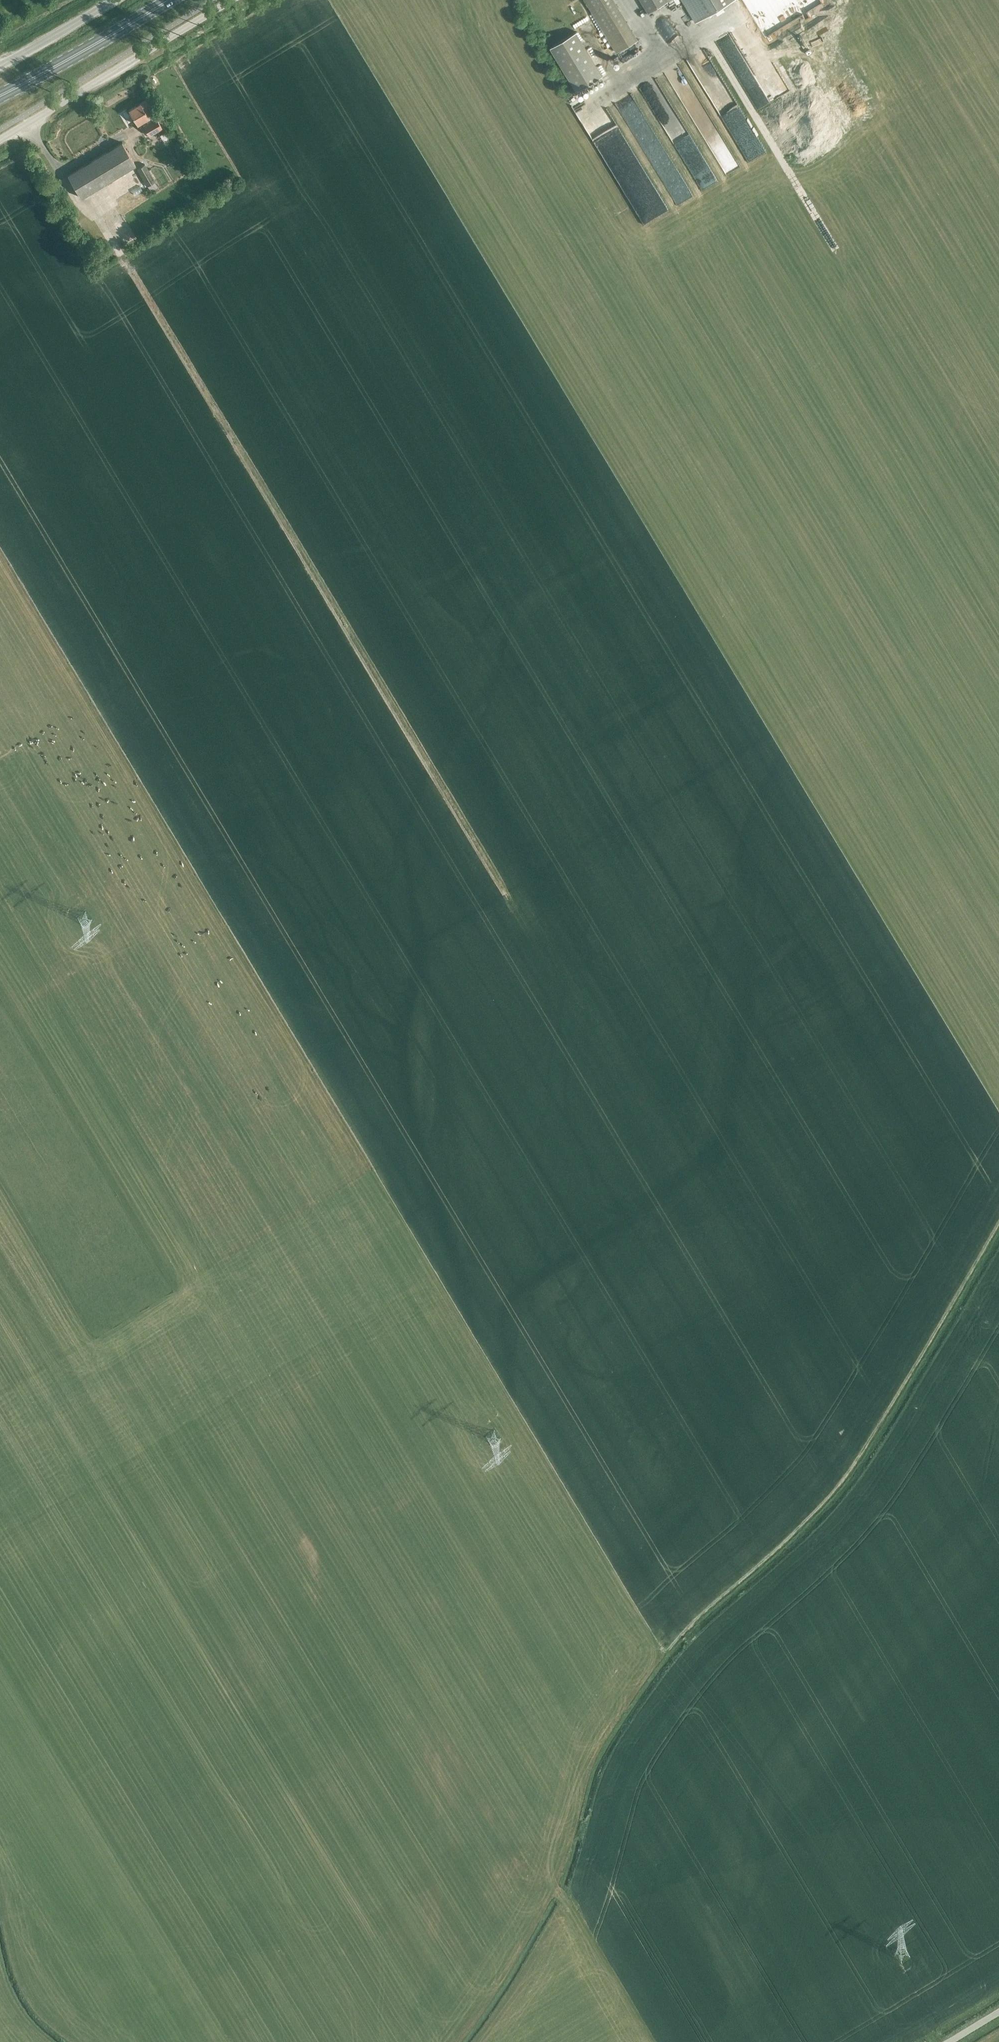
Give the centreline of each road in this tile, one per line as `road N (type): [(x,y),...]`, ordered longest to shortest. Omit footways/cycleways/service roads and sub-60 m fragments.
road 1 (unclassified): [(0,140),(231,0)]
road 2 (primary): [(0,96),(169,0)]
road 3 (unclassified): [(0,65),(114,0)]

